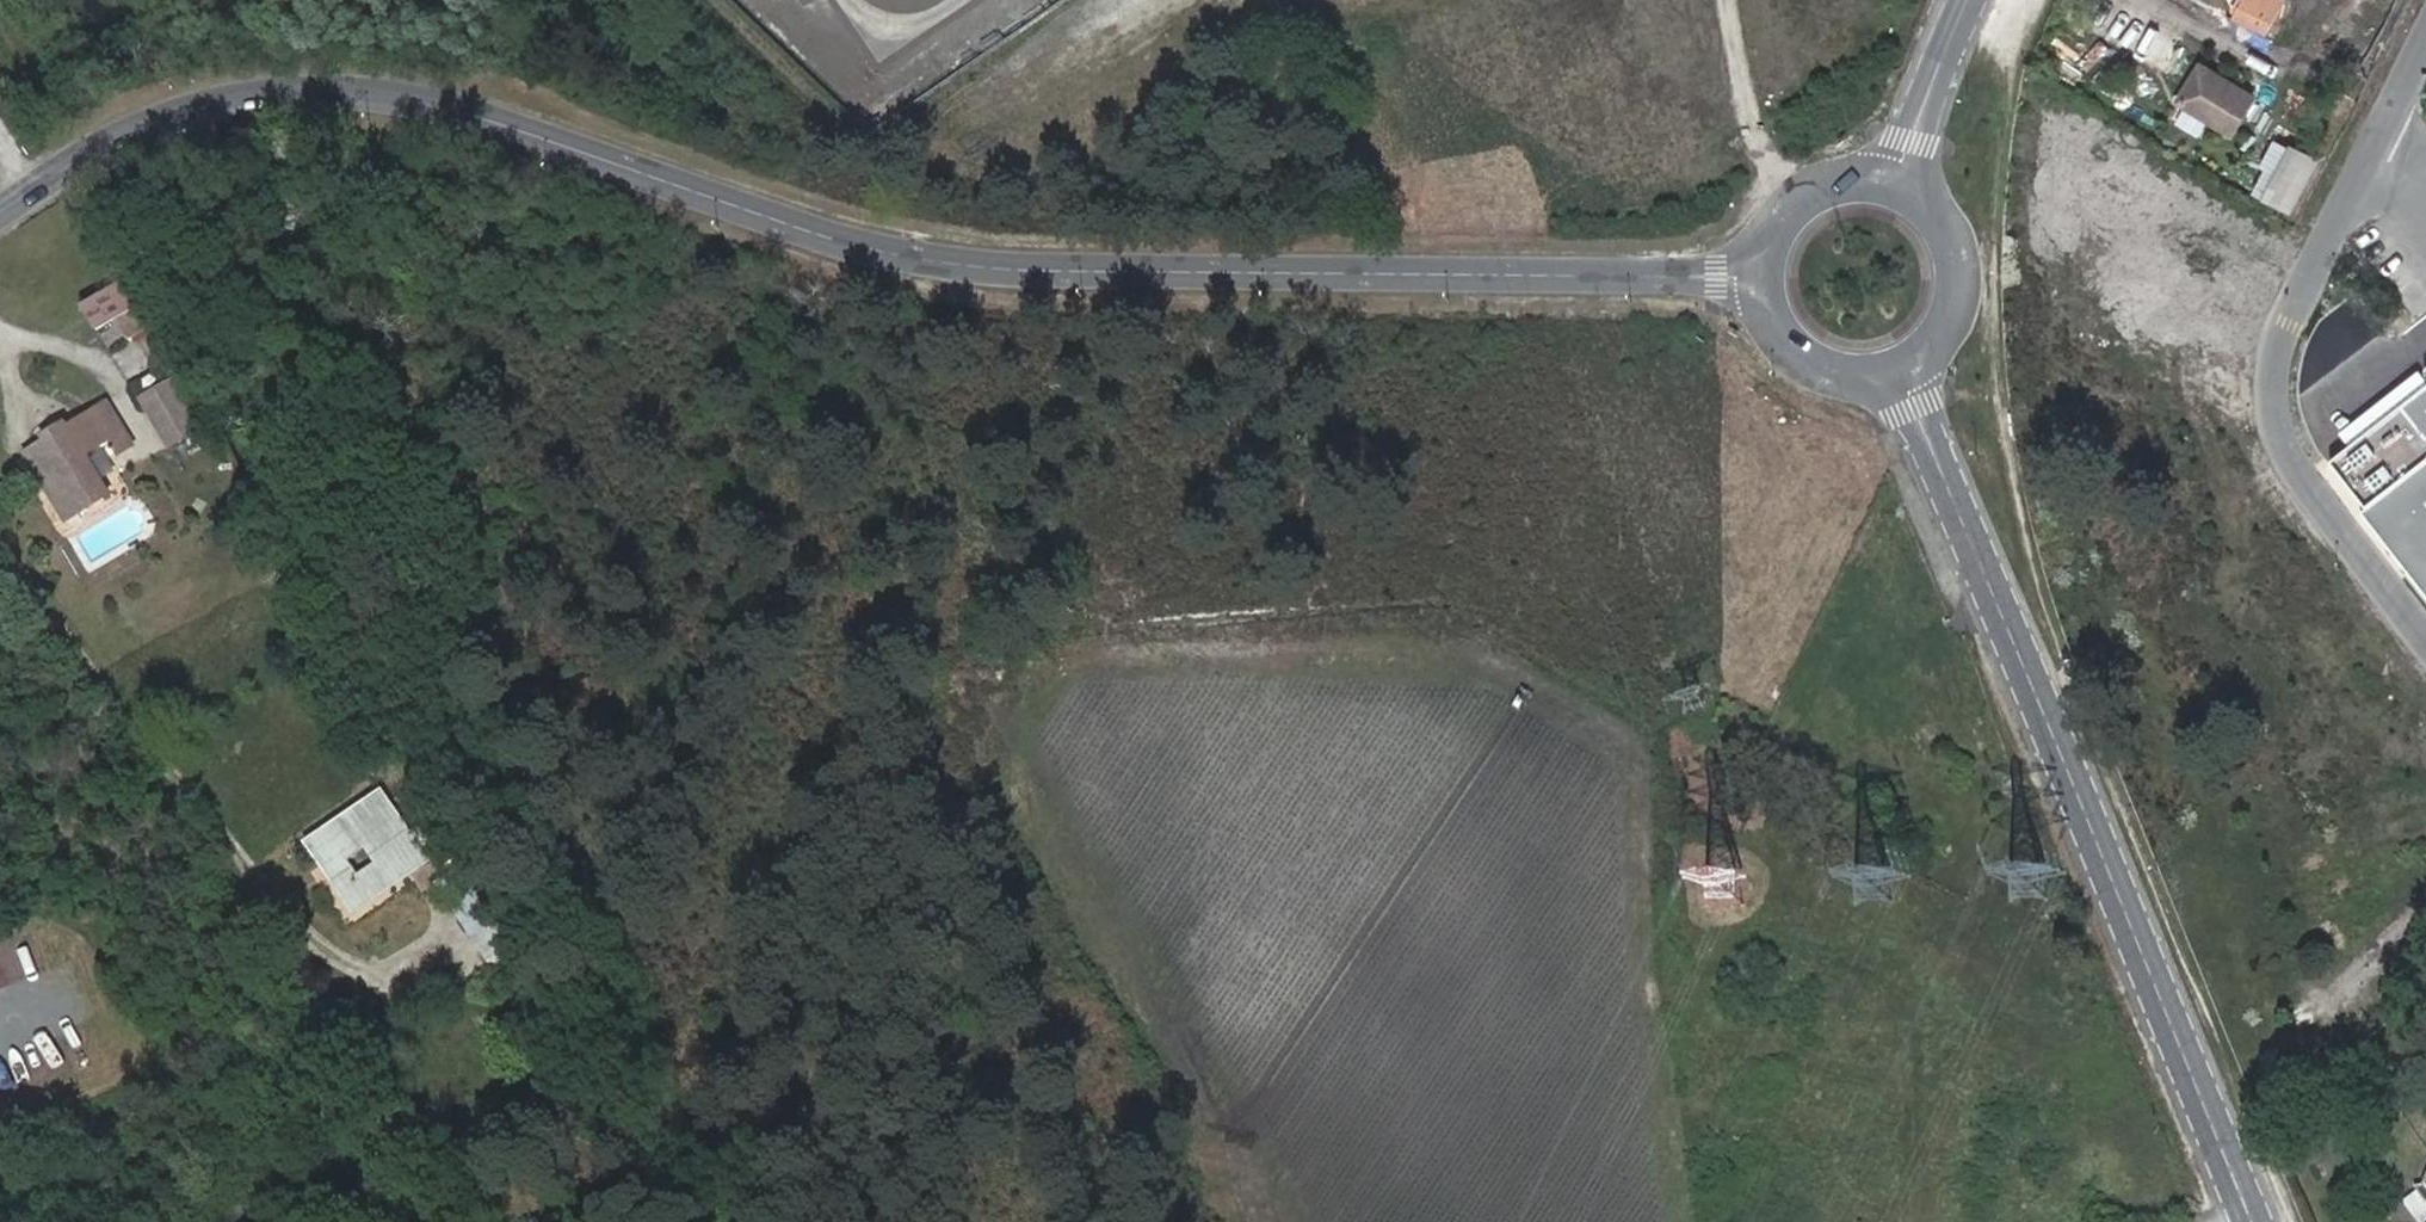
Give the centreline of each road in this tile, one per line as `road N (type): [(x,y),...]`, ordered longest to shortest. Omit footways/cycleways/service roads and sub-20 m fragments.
road 1 (tertiary): [(1764,276),(965,265),(812,232),(431,106),(316,96),(240,102),(136,131),(0,215)]
road 2 (tertiary): [(2251,1218),(2039,693),(1899,373)]
road 3 (tertiary): [(1899,373),(1951,330),(1963,263),(1952,231),(1901,186)]
road 4 (tertiary): [(1901,186),(1969,0)]
road 5 (tertiary): [(1764,276),(1768,308),(1805,360),(1867,379),(1899,373)]
road 6 (tertiary): [(1901,186),(1838,182),(1809,195),(1785,217),(1764,276)]

